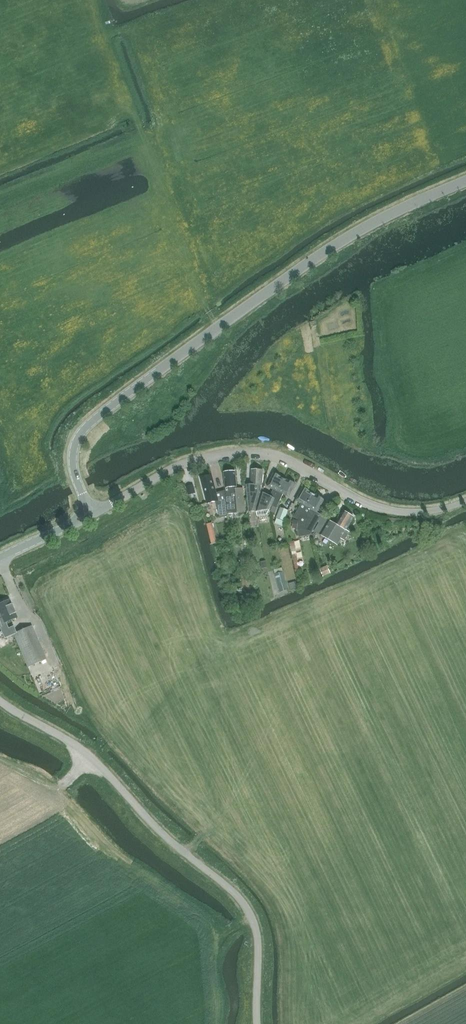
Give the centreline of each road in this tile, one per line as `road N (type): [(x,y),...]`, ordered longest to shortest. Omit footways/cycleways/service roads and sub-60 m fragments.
road 1 (tertiary): [(91,514),(73,458),(92,422),(264,290),(335,245),(465,181)]
road 2 (unclassified): [(261,1023),(262,936),(249,905),(86,753),(0,700)]
road 3 (unclassified): [(465,501),(386,510),(256,452),(169,470),(91,514)]

